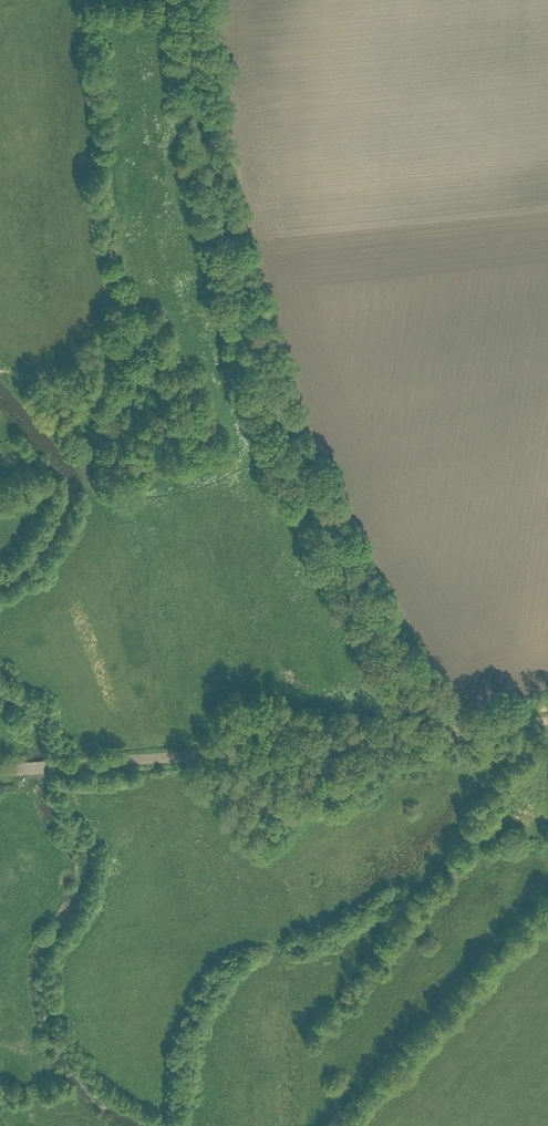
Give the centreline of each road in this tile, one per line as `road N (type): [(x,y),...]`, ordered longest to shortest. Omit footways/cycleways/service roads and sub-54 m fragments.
road 1 (track): [(449,738),(446,723),(388,658),(279,437),(226,254),(203,141),(191,0)]
road 2 (unclassified): [(0,770),(449,738),(547,721)]

